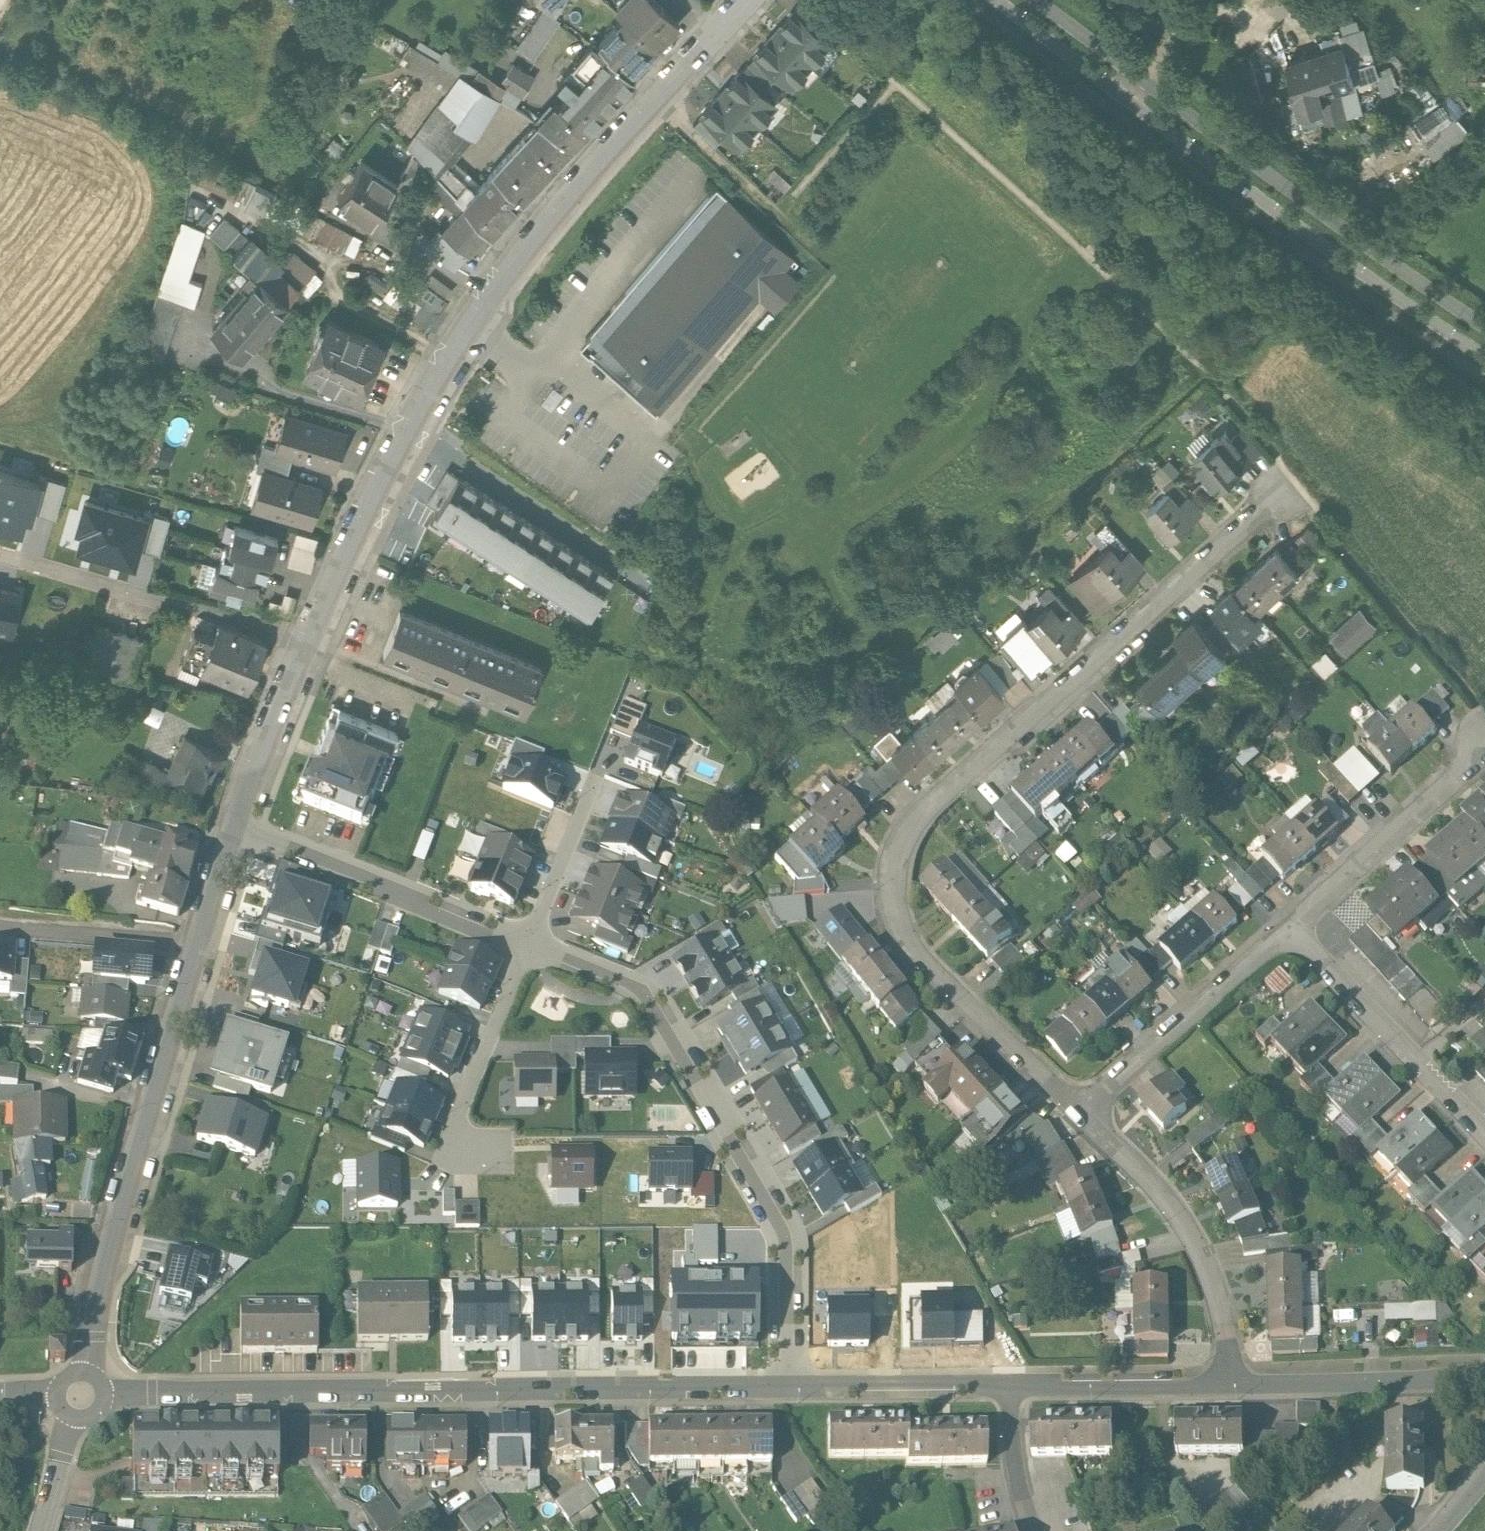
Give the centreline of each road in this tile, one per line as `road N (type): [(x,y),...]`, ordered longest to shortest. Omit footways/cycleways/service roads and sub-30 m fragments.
road 1 (residential): [(1080,1112),(908,943),(894,907),(899,856),(920,812),(1290,482)]
road 2 (residential): [(107,1399),(792,1391)]
road 3 (tertiary): [(995,0),(1484,353)]
road 4 (residential): [(528,946),(650,999),(782,1218),(792,1391)]
road 5 (tertiary): [(1484,326),(1164,103),(1033,0)]
road 6 (residential): [(411,431),(501,291),(714,34)]
road 7 (residential): [(90,1378),(99,1294),(205,945)]
road 8 (residential): [(243,827),(292,683),(411,431)]
road 9 (residential): [(1230,1382),(1217,1287),(1188,1225),(1080,1112)]
road 10 (residential): [(243,827),(528,946)]
road 11 (residential): [(1287,926),(1484,1137)]
road 12 (residential): [(1080,1112),(1287,926)]
road 13 (residential): [(1287,926),(1454,779),(1481,738)]
road 14 (residential): [(1230,1382),(1484,1375)]
road 15 (residential): [(792,1391),(1016,1388)]
road 16 (residential): [(528,946),(464,1113),(467,1158)]
road 17 (residential): [(1016,1388),(1230,1382)]
road 18 (residential): [(205,945),(0,922)]
road 19 (residential): [(411,431),(252,384),(242,361)]
road 20 (residential): [(593,785),(528,946)]
road 21 (residential): [(1030,1530),(1017,1479),(1016,1388)]
road 22 (residential): [(205,945),(243,827)]

